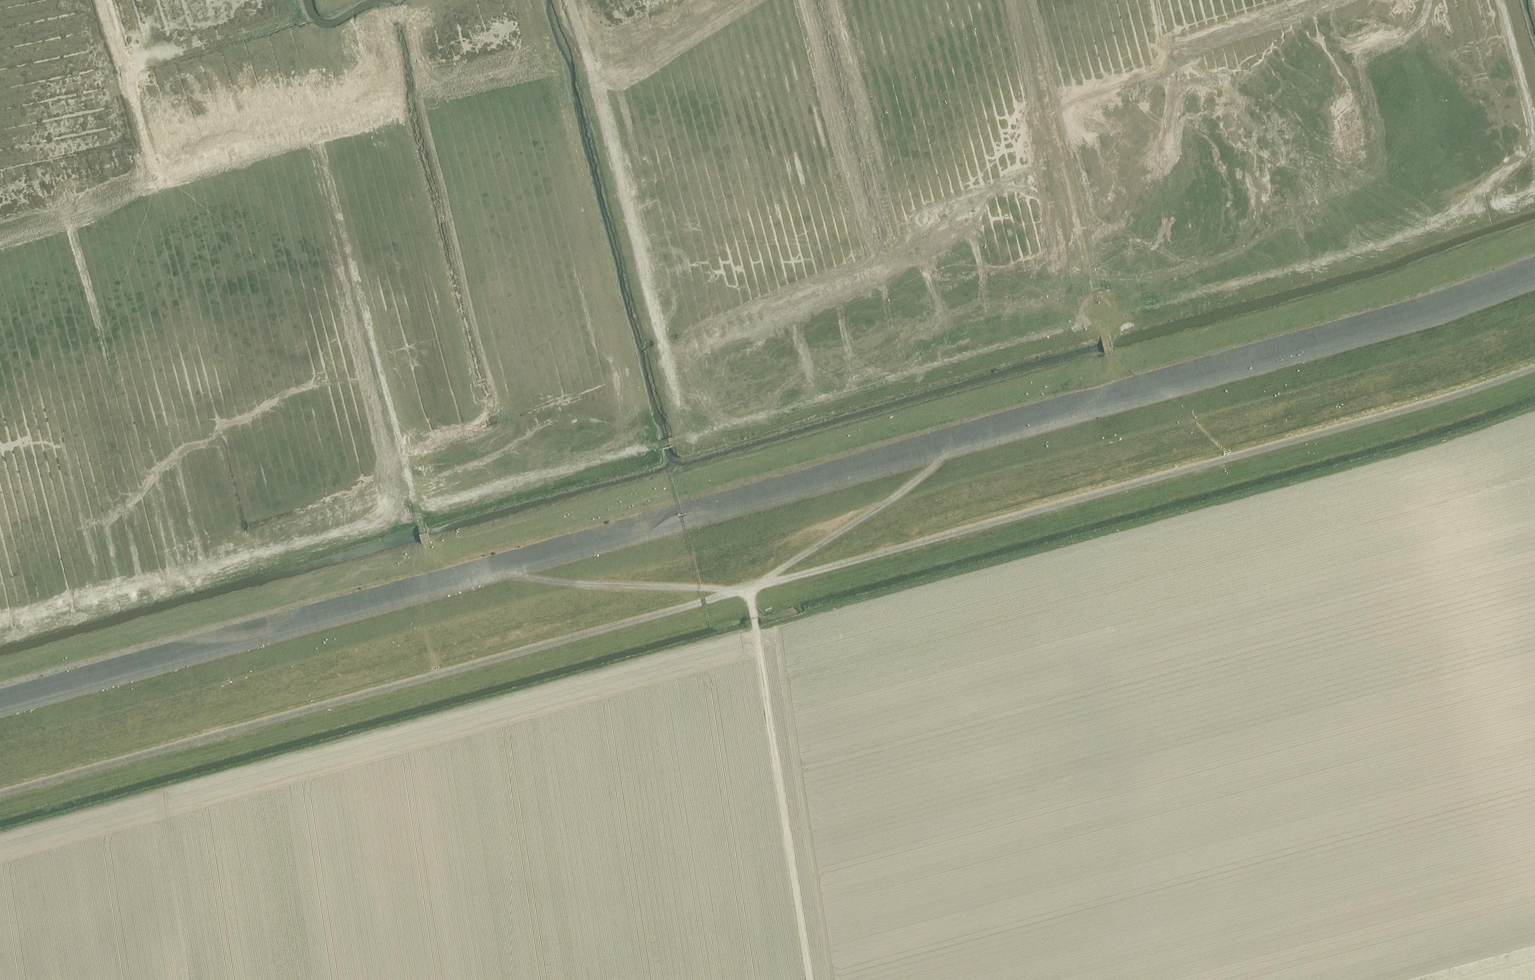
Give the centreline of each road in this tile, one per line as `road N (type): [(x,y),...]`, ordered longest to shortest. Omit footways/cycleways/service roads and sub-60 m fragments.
road 1 (track): [(0,712),(1445,319),(1534,286)]
road 2 (track): [(749,589),(590,585),(510,572)]
road 3 (track): [(749,589),(880,506)]
road 4 (track): [(749,589),(772,733)]

